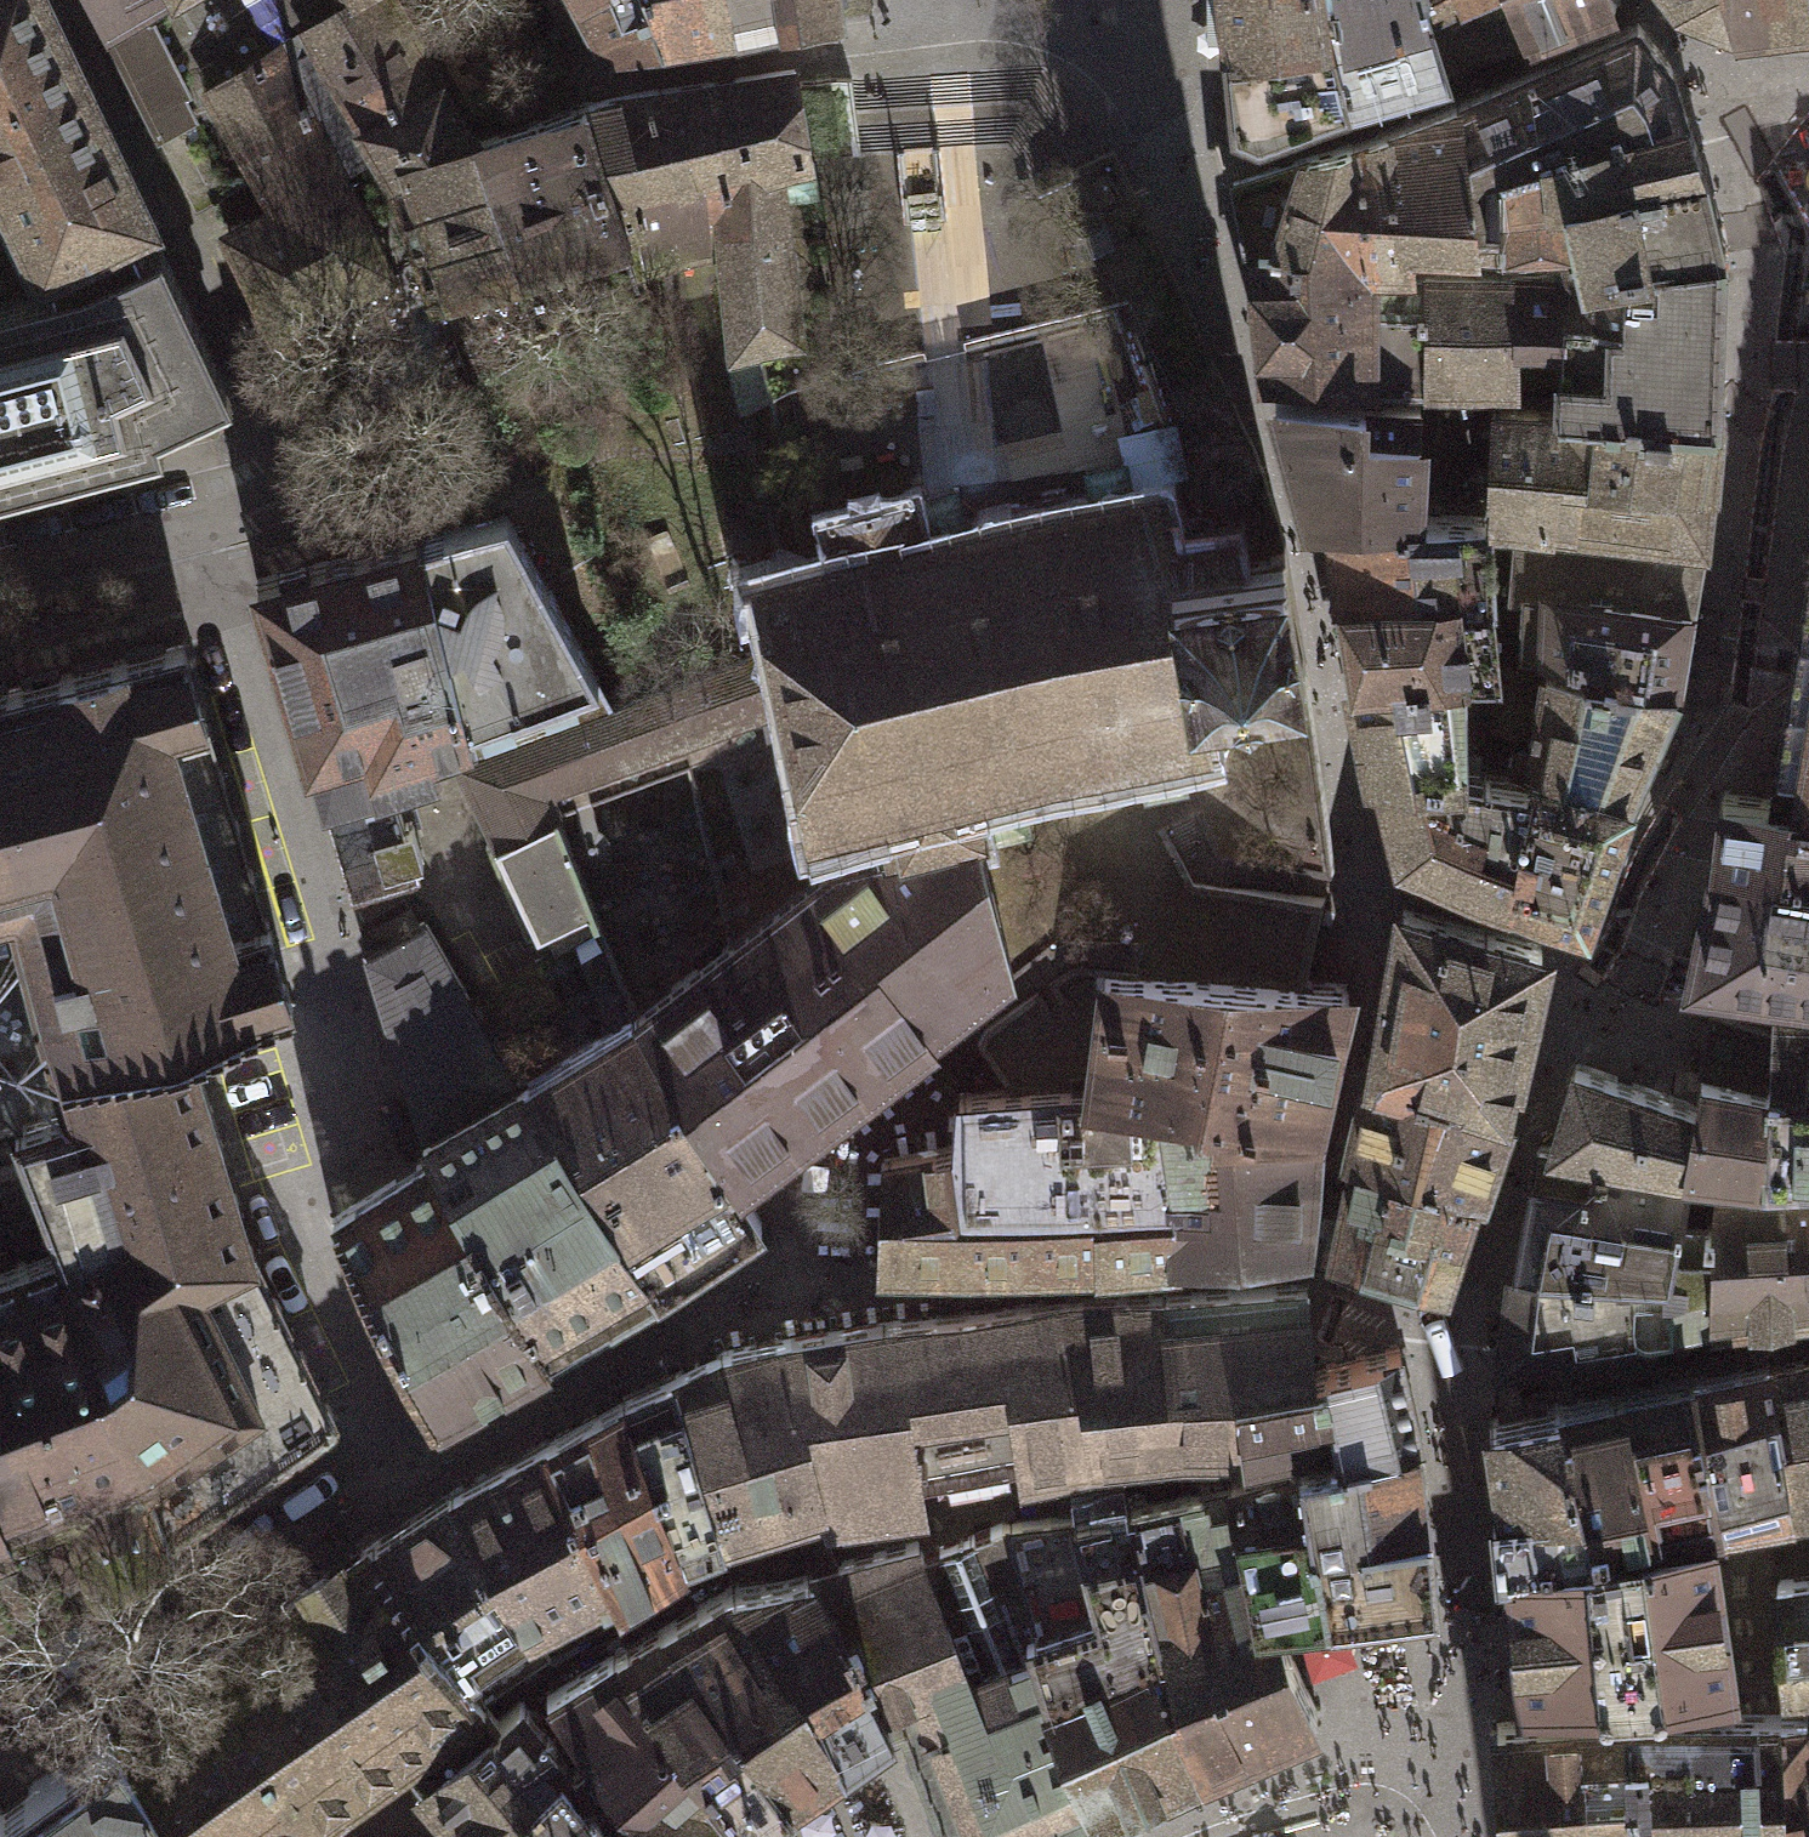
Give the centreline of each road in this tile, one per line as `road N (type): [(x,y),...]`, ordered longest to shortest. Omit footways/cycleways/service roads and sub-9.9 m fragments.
road 1 (residential): [(0,1754),(411,1473),(281,1206),(363,1086),(195,524)]
road 2 (residential): [(0,572),(195,524)]

